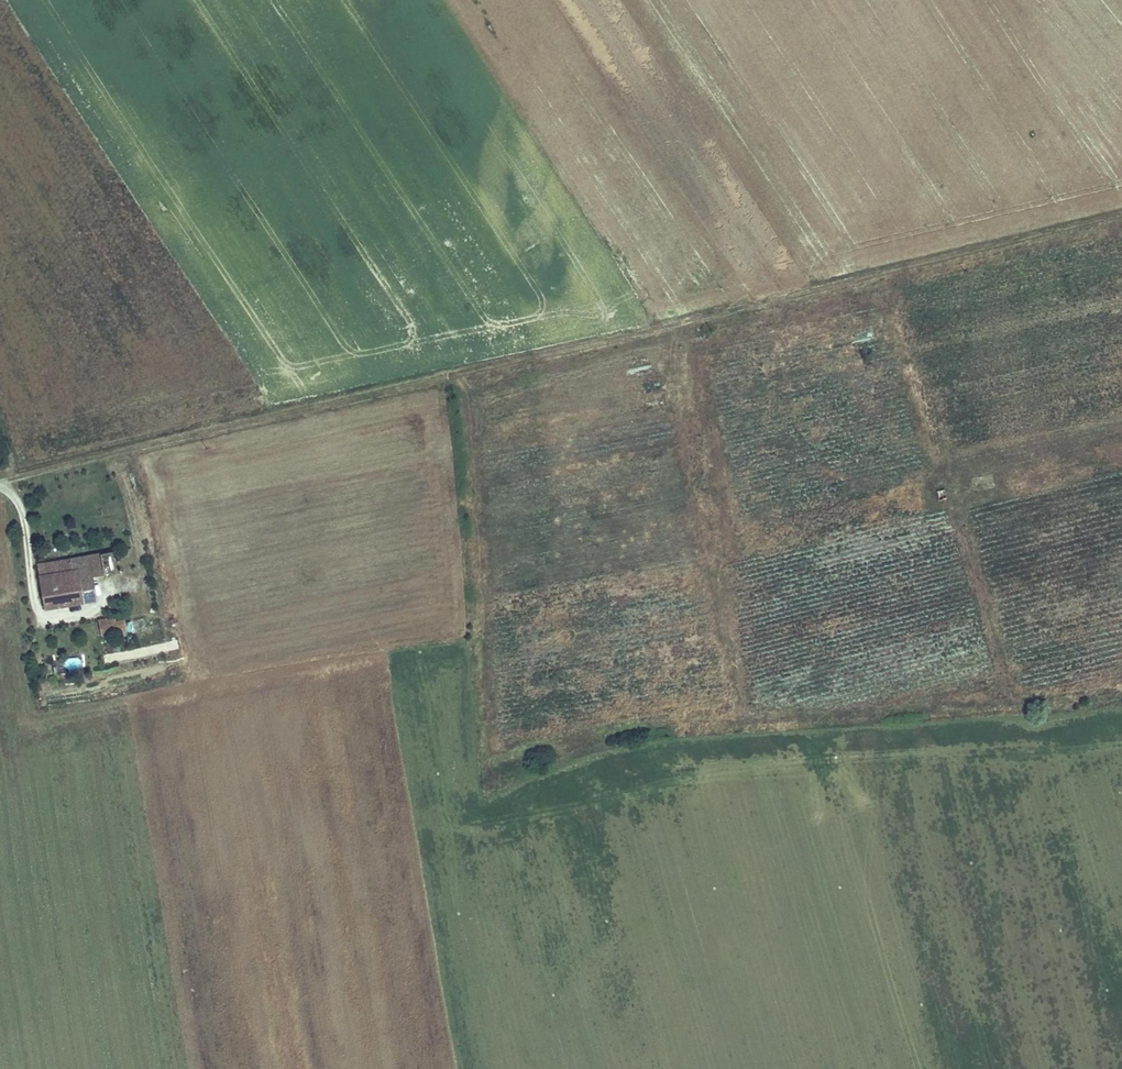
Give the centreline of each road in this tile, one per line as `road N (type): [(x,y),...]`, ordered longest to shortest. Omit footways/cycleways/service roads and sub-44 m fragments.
road 1 (track): [(0,481),(1121,215)]

